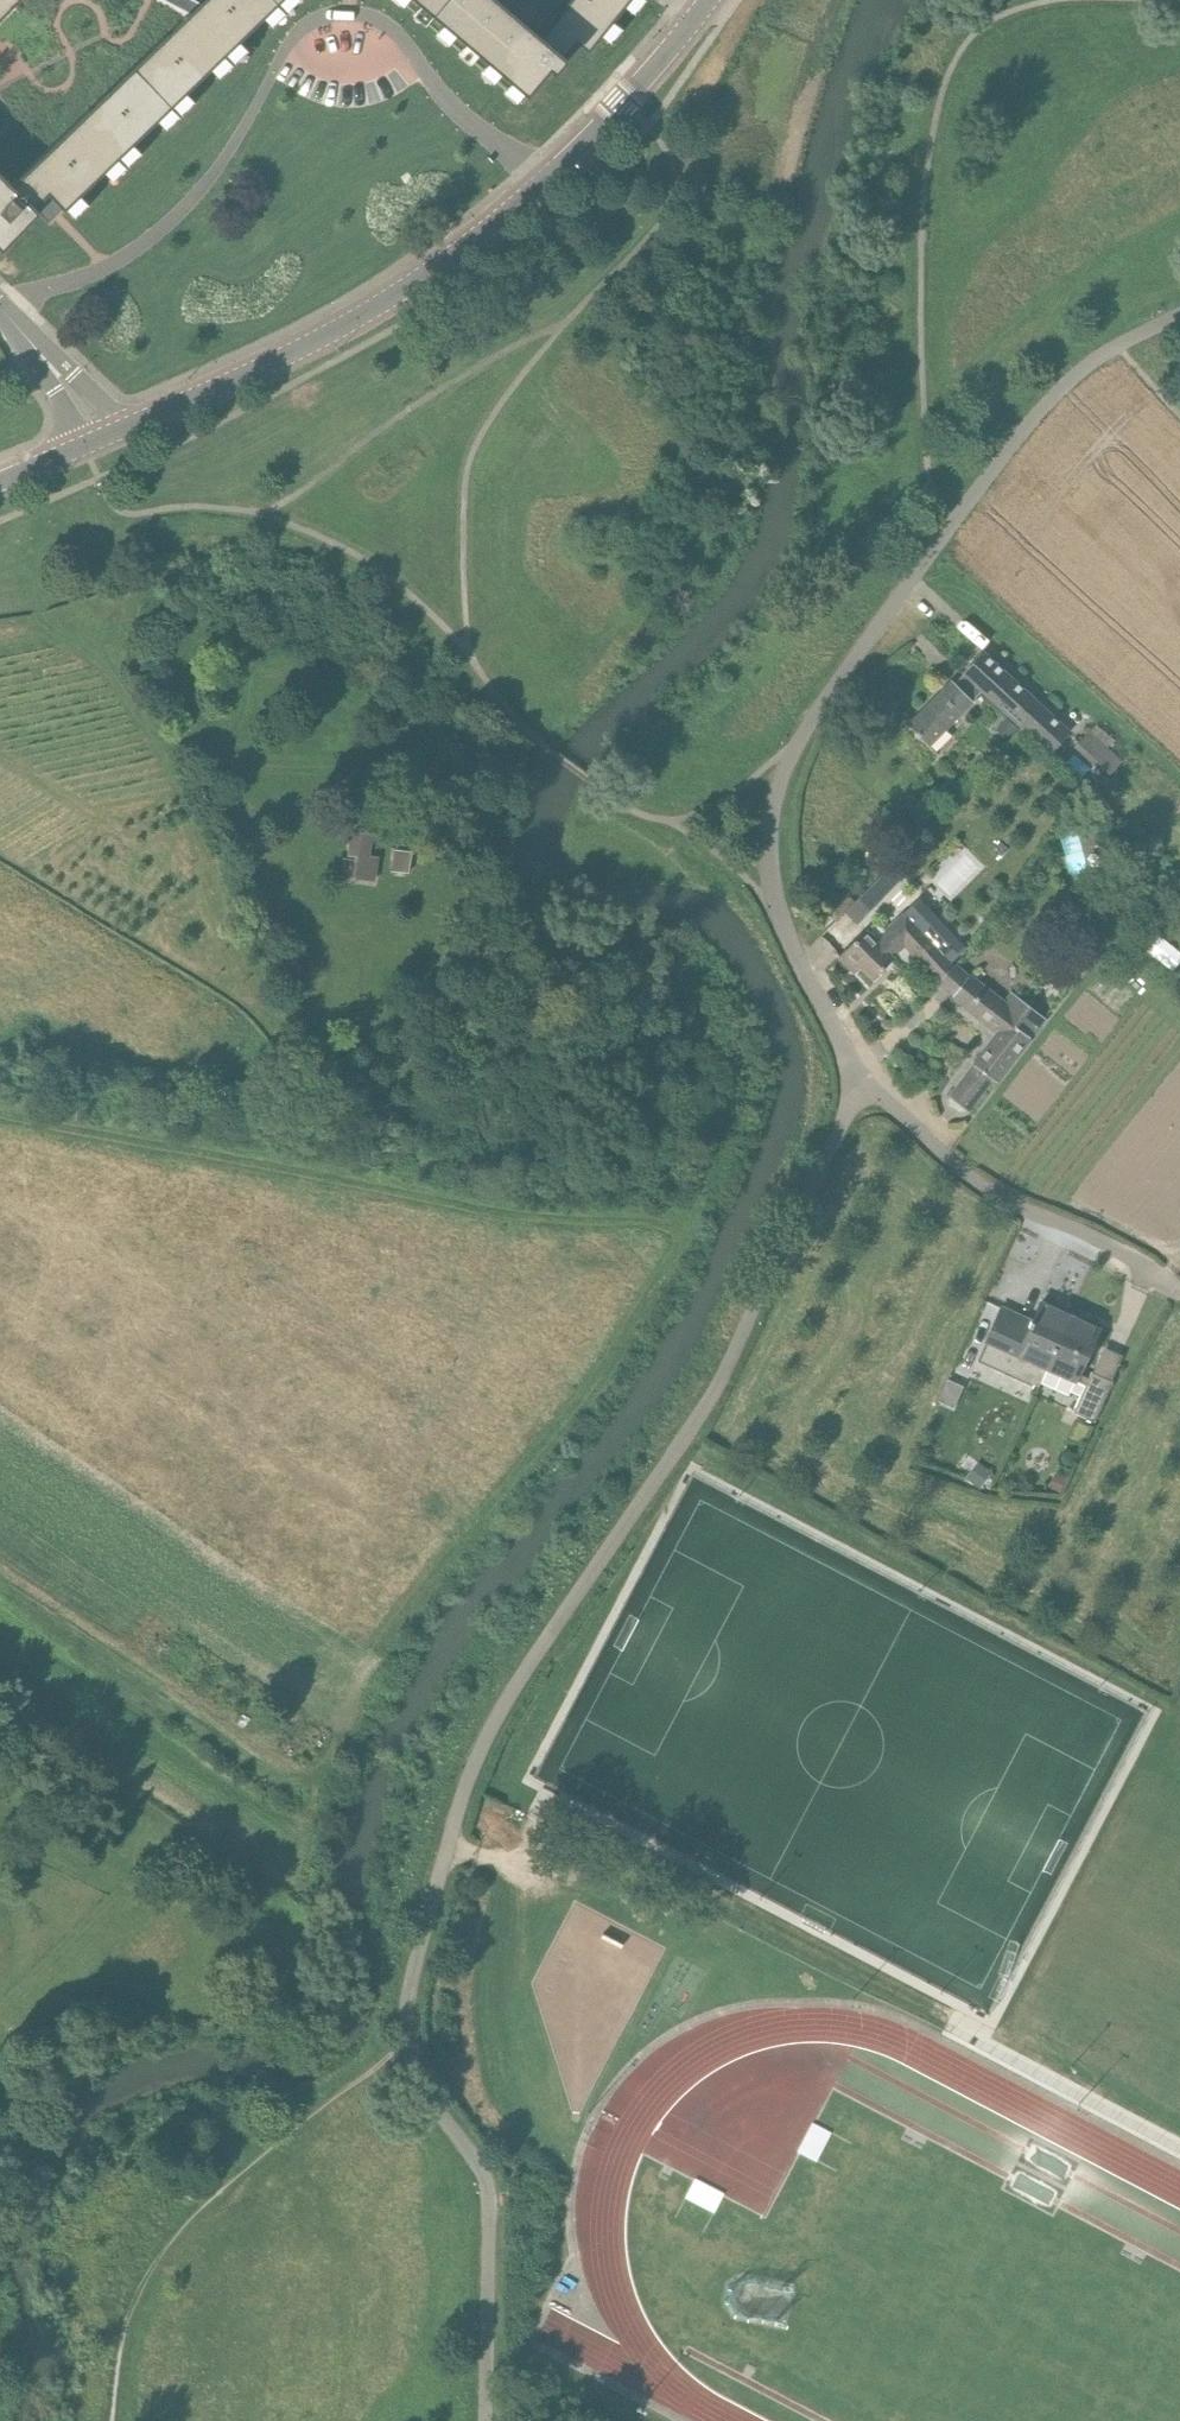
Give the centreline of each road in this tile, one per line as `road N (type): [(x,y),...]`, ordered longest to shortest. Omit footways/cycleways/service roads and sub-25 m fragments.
road 1 (unclassified): [(487,2420),(489,2190),(415,2069),(408,2021),(413,1978),(480,1752),(712,1395),(857,1083)]
road 2 (unclassified): [(857,1083),(773,905),(767,835),(778,787),(800,742),(940,544),(1044,410),(1115,347),(1179,316)]
road 3 (secondary): [(109,434),(319,339),(450,259),(582,145),(710,0)]
road 4 (unclassified): [(857,1083),(986,1186),(1116,1250),(1174,1291)]
road 5 (residential): [(109,434),(0,312)]

